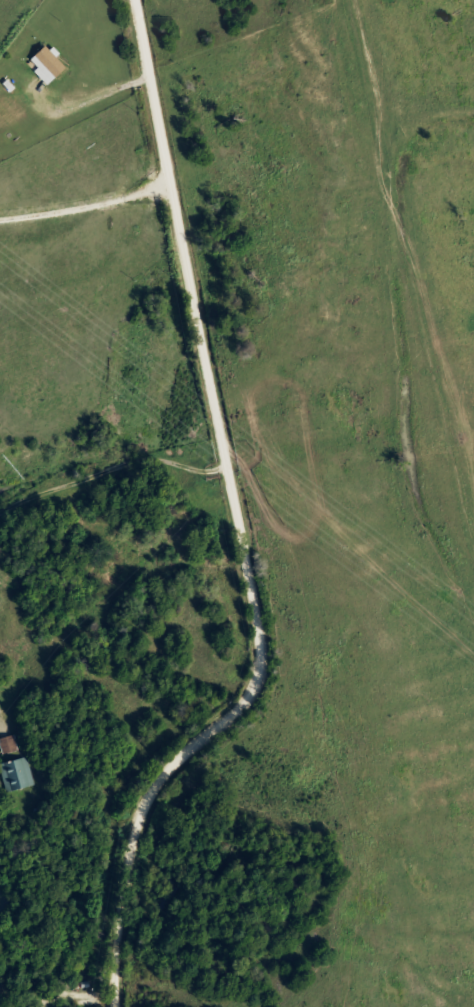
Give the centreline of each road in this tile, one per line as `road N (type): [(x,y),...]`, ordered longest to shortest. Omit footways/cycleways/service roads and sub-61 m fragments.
road 1 (residential): [(116,1006),(113,955),(137,814),(162,772),(245,697),(260,664),(134,0)]
road 2 (residential): [(0,510),(54,484),(146,459),(205,471),(226,467)]

